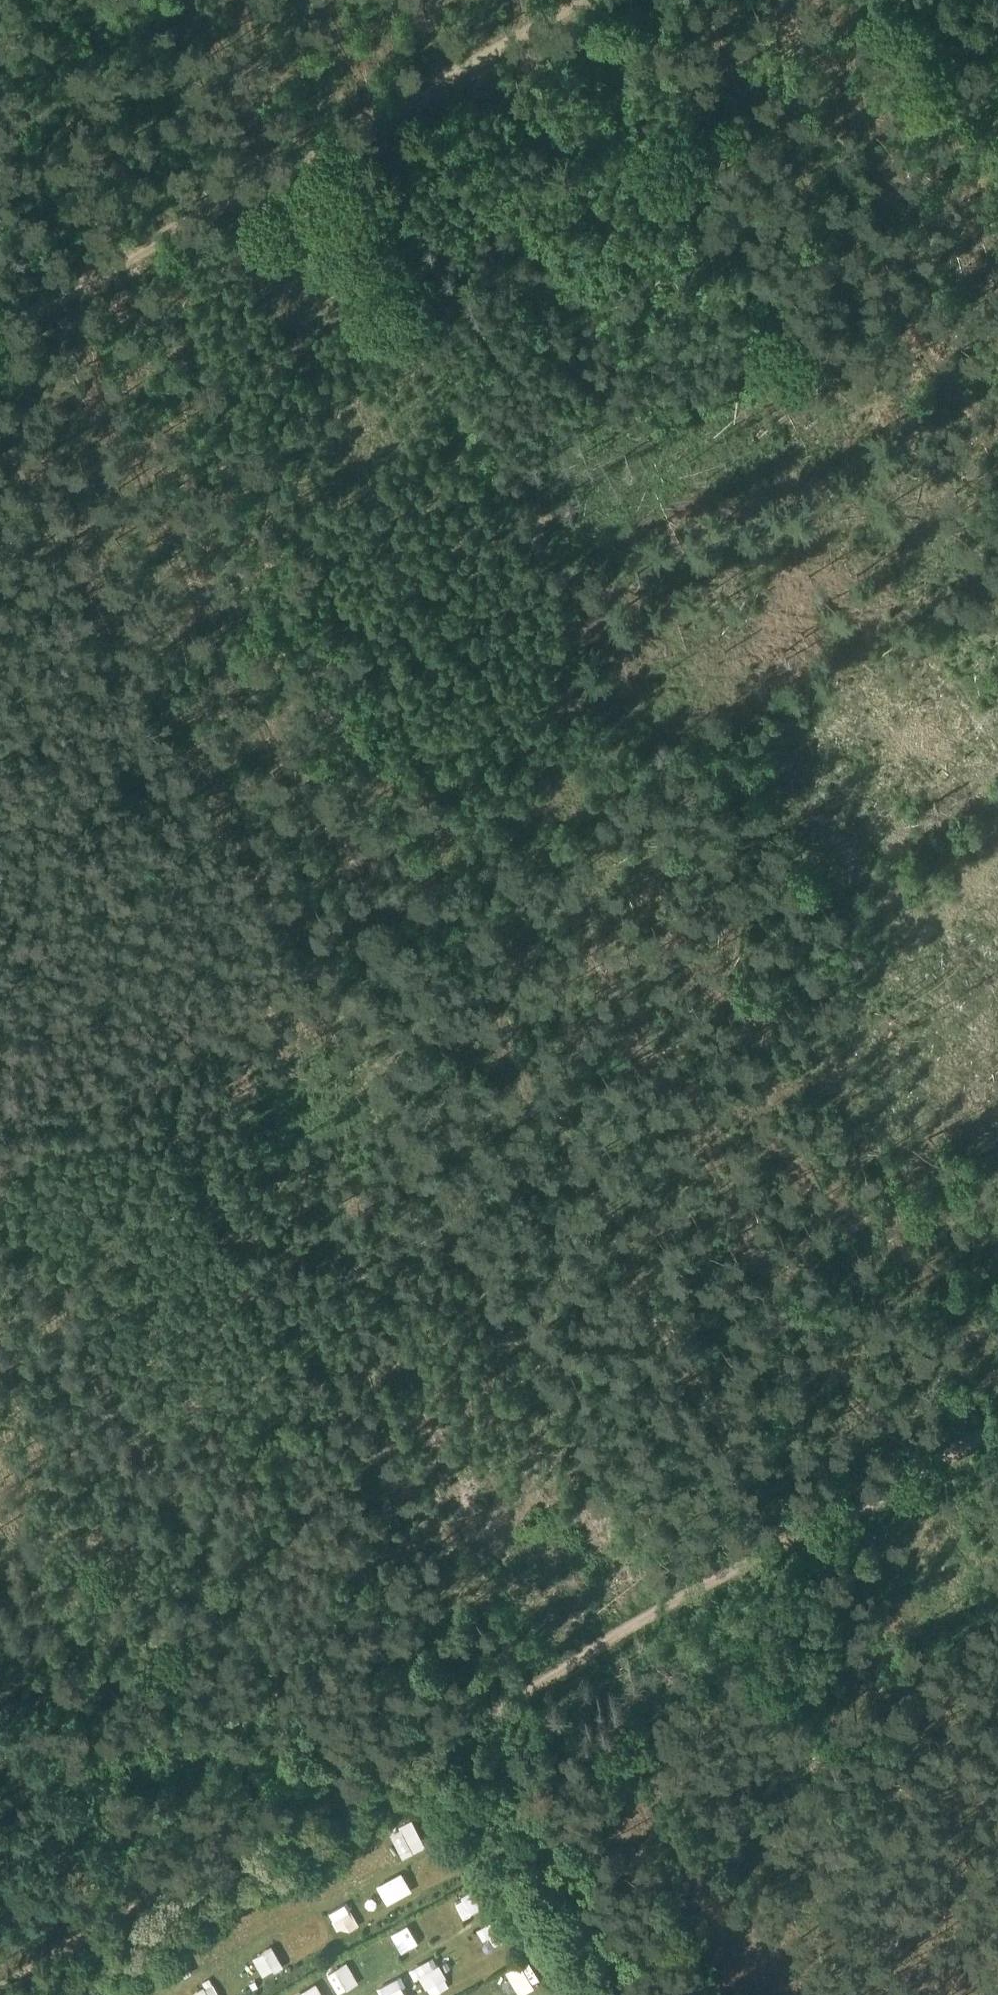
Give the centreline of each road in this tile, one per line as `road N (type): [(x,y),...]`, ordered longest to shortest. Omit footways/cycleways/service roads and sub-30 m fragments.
road 1 (track): [(0,1994),(997,1435)]
road 2 (track): [(589,0),(0,334)]

